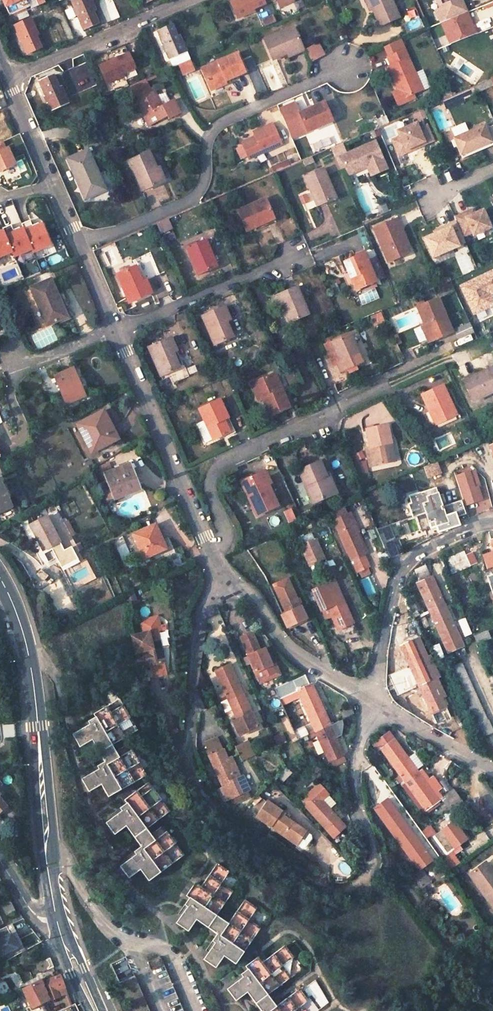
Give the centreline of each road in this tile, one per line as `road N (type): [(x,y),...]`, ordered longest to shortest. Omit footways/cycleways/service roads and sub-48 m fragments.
road 1 (unclassified): [(222,577),(203,615),(185,772),(222,816),(329,891),(357,887),(369,872),(373,853),(353,781),(369,696)]
road 2 (residential): [(344,69),(222,121),(208,132),(194,194),(78,244)]
road 3 (tertiary): [(46,840),(24,640),(0,579)]
road 4 (unclassified): [(210,551),(116,330)]
road 5 (unclassified): [(369,696),(397,568),(434,542),(492,527)]
road 6 (residential): [(335,409),(223,463),(206,483),(226,533),(210,551)]
road 7 (residential): [(303,252),(116,330)]
road 8 (residential): [(8,80),(189,0)]
road 9 (unclassified): [(369,696),(290,652),(250,596),(222,577)]
road 10 (unclassified): [(492,767),(369,696)]
road 11 (residential): [(46,840),(126,943)]

